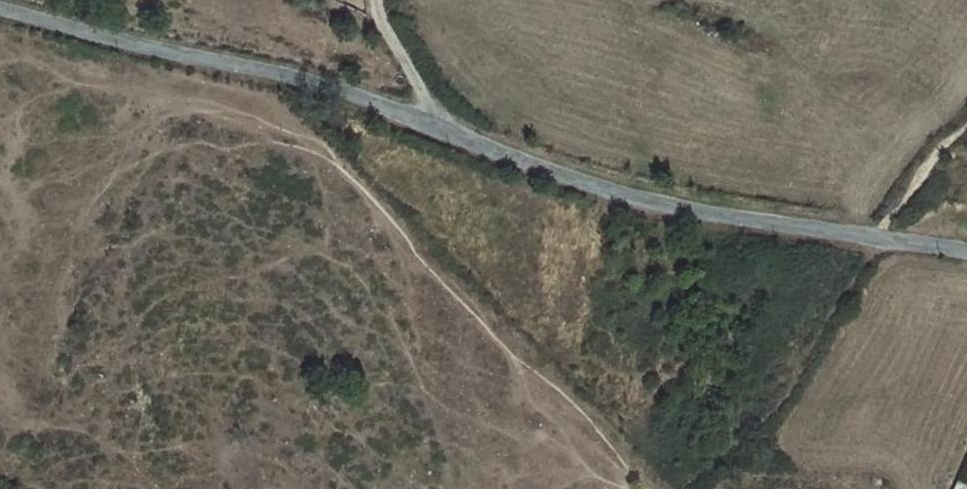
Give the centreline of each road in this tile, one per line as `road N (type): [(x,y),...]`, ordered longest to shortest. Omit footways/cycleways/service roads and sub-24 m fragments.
road 1 (unclassified): [(0,16),(281,77),(650,204),(966,257)]
road 2 (track): [(872,239),(966,116)]
road 3 (track): [(377,0),(380,21),(440,132)]

